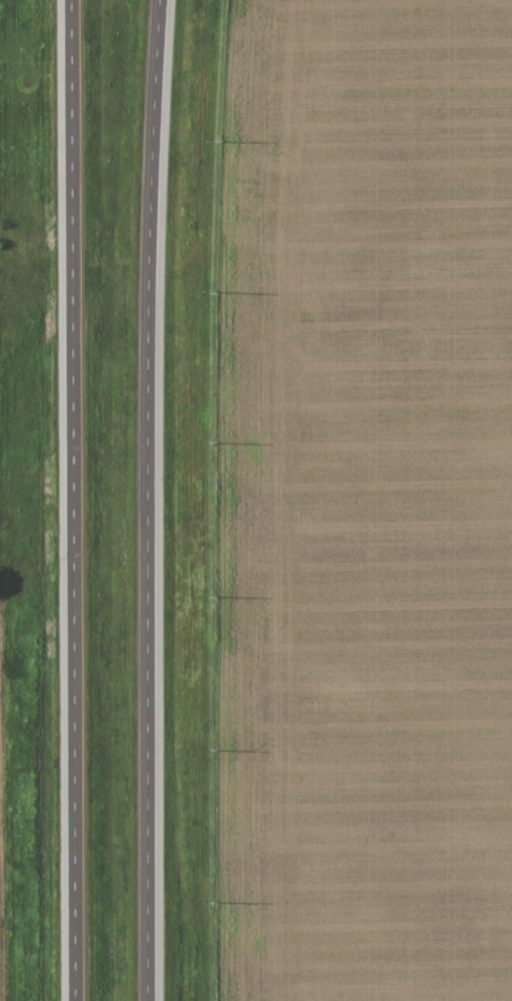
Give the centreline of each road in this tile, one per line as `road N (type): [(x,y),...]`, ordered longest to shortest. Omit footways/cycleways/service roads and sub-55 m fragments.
road 1 (trunk): [(147,1000),(148,248),(164,0)]
road 2 (trunk): [(70,0),(74,1000)]

